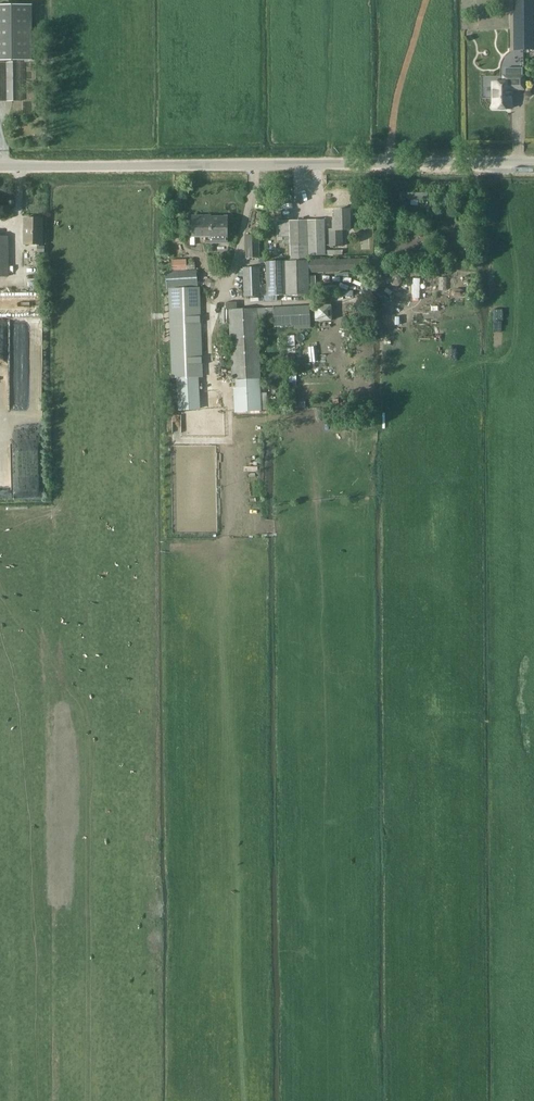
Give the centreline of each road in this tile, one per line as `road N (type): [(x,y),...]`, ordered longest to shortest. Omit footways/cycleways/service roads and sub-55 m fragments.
road 1 (track): [(19,1100),(8,581),(0,564)]
road 2 (unclassified): [(0,167),(533,162)]

